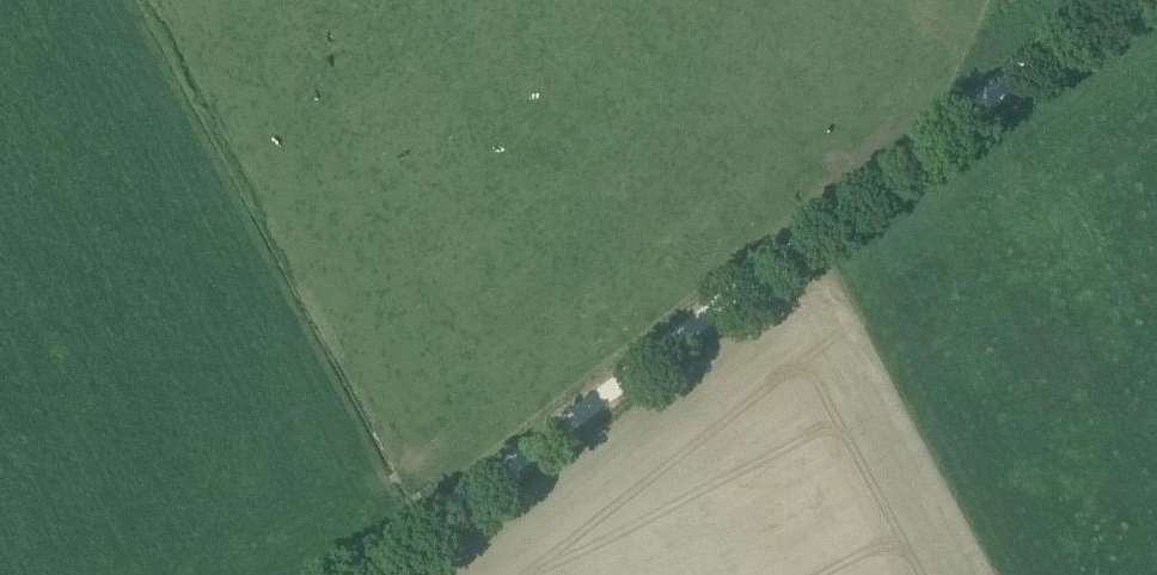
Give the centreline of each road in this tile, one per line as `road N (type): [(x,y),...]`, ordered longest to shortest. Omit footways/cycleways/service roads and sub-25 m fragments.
road 1 (unclassified): [(392,574),(1131,0)]

